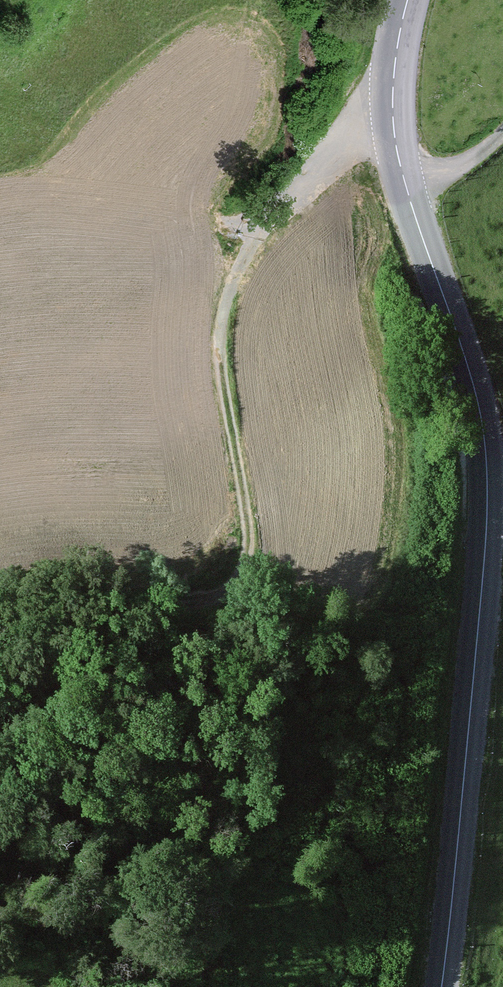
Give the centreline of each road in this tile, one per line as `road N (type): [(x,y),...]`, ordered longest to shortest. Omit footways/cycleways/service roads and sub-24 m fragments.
road 1 (secondary): [(441,986),(484,562),(486,456),(473,382),(398,154),(393,86),(408,0)]
road 2 (track): [(0,612),(192,599),(236,575),(246,513),(222,358),(231,288),(268,219),(310,175),(393,123)]

